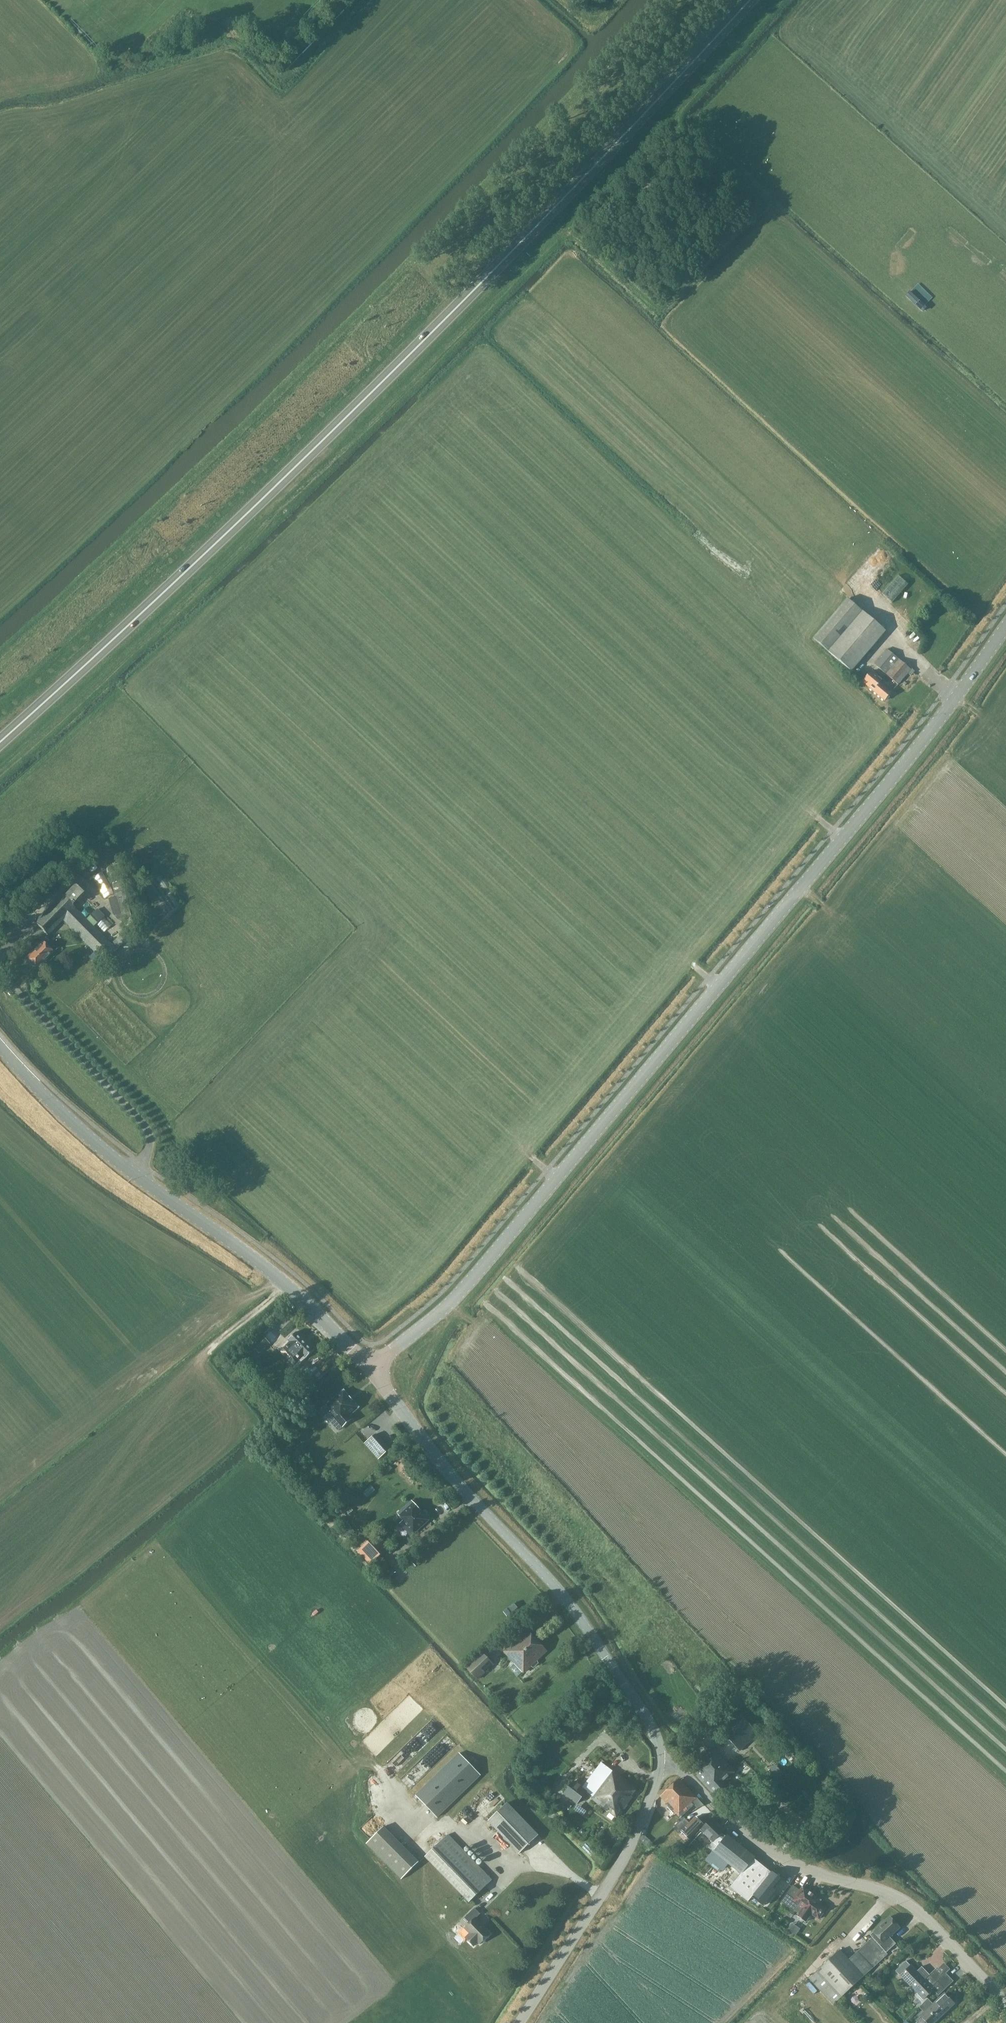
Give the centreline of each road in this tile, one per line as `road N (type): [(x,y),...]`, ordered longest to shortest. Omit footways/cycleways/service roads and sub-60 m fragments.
road 1 (trunk): [(0,738),(388,370),(744,0)]
road 2 (tertiary): [(370,1370),(453,1301),(800,889),(1005,627)]
road 3 (tertiary): [(659,1765),(642,1711),(570,1603),(440,1463),(370,1370)]
road 4 (tertiary): [(370,1370),(317,1311),(98,1147),(0,1050)]
road 5 (tertiary): [(1005,2003),(922,1914),(761,1846),(680,1770),(659,1765)]
road 6 (tertiary): [(524,2022),(628,1852),(659,1765)]

